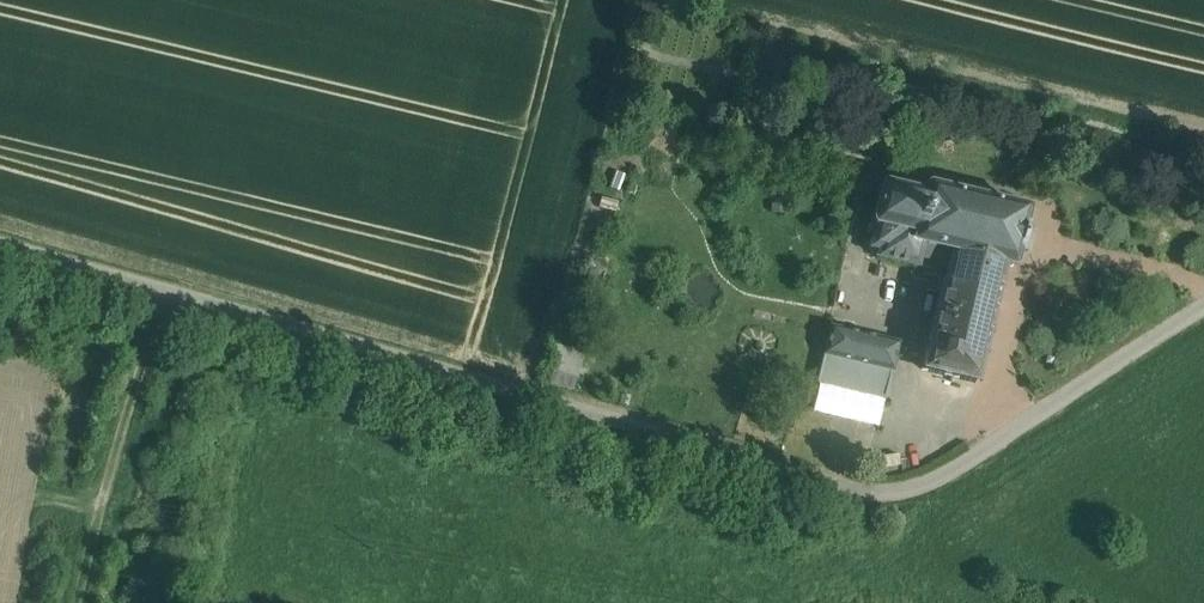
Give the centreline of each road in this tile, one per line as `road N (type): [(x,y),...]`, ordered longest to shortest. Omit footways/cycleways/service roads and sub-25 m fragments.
road 1 (unclassified): [(1203,309),(929,483),(881,494),(0,244)]
road 2 (track): [(164,292),(78,602)]

